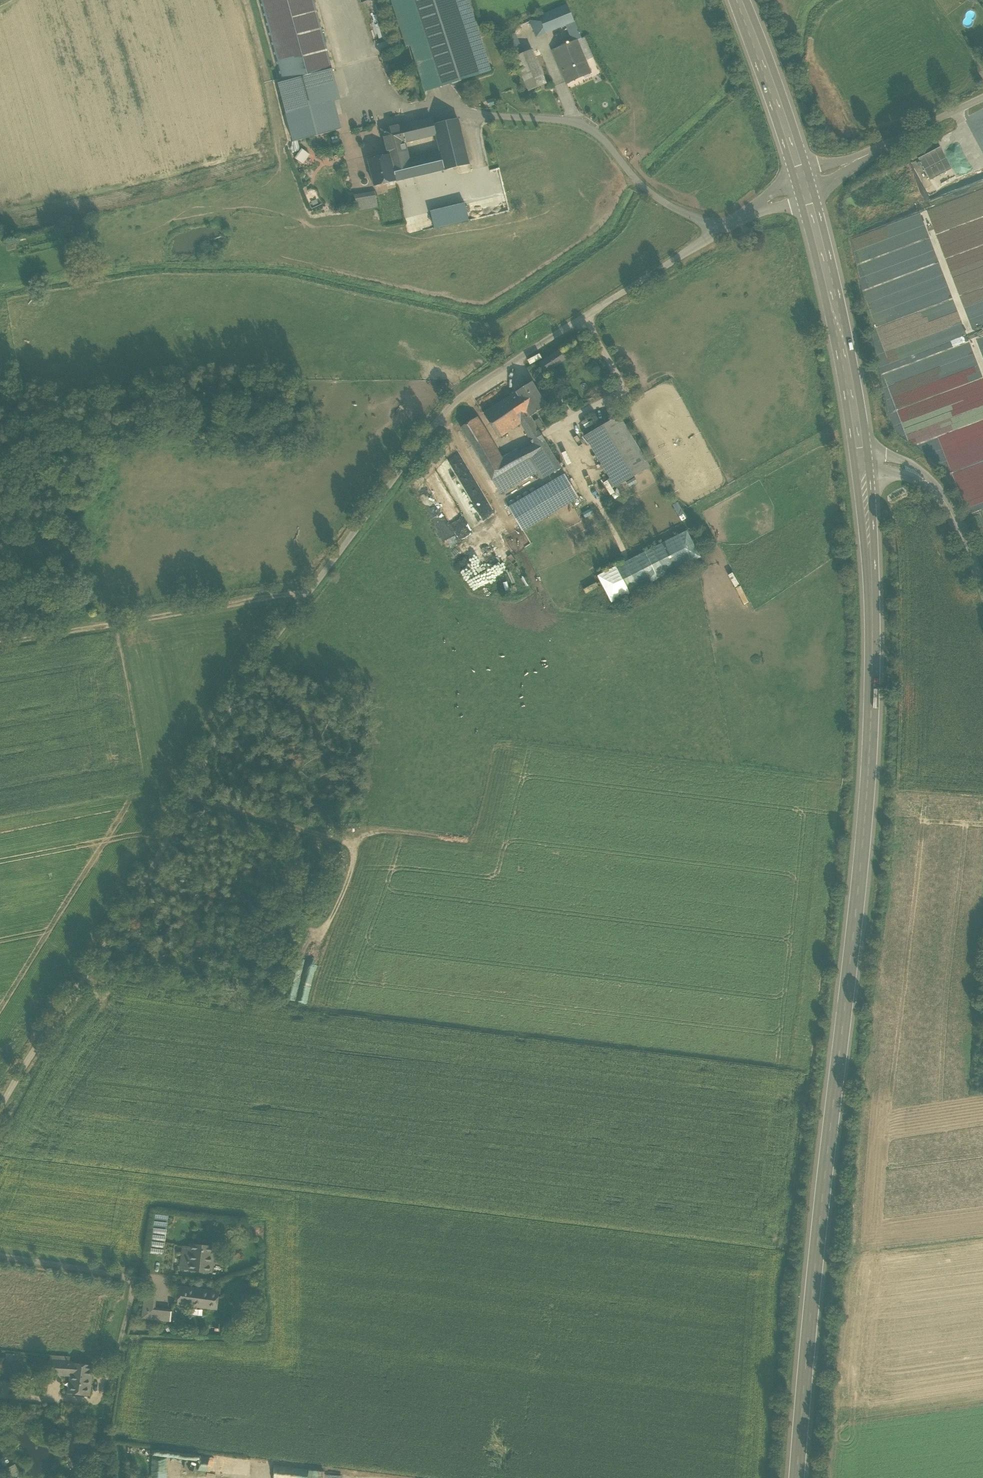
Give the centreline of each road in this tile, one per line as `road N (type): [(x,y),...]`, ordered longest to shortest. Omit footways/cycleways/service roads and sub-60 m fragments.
road 1 (unclassified): [(748,213),(461,390),(250,665),(111,935),(0,1106)]
road 2 (secondary): [(796,1477),(869,760),(872,606),(863,463)]
road 3 (track): [(0,643),(306,591)]
road 4 (track): [(187,799),(351,846),(349,876),(314,956)]
road 5 (secondary): [(863,463),(834,293),(808,201)]
road 6 (residential): [(982,590),(930,481),(903,465),(863,463)]
road 7 (secondary): [(799,170),(737,0)]
road 8 (track): [(138,1278),(0,1254)]
road 9 (unclassified): [(865,156),(982,99)]
road 10 (track): [(472,840),(386,831),(348,844)]

